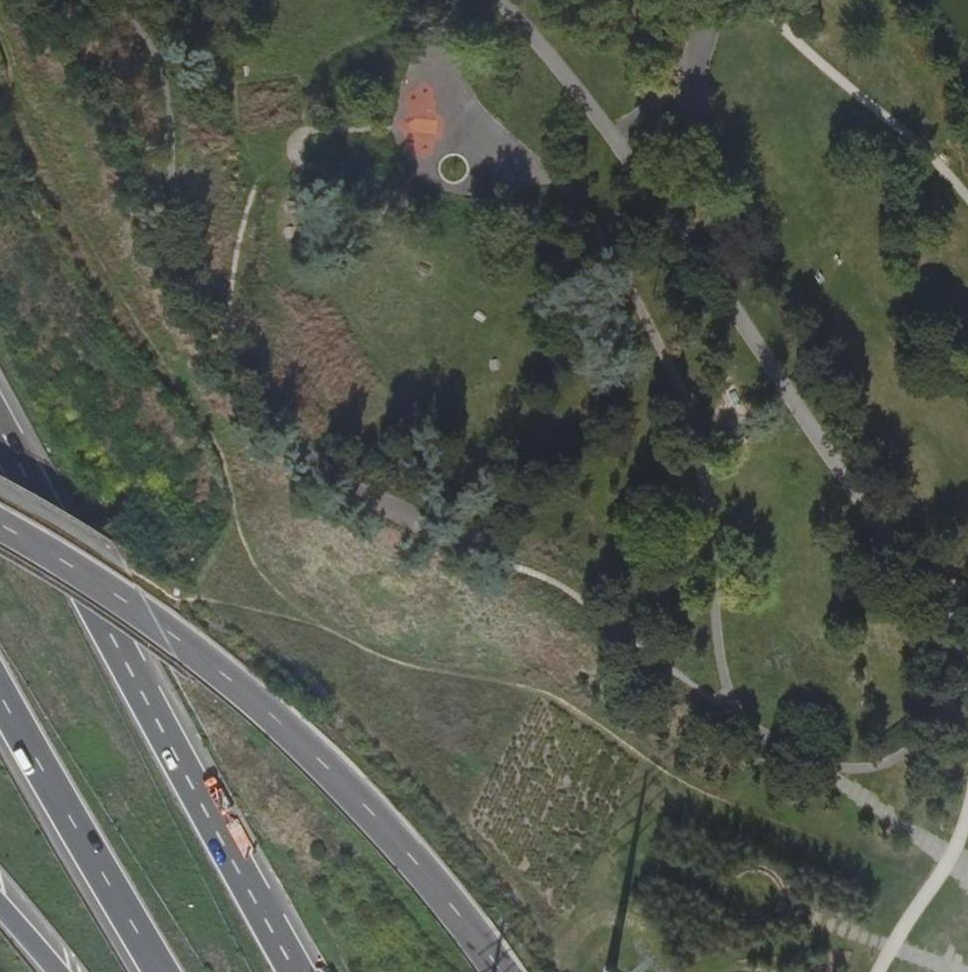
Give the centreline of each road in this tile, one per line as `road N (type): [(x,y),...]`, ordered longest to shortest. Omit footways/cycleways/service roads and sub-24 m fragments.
road 1 (trunk): [(498,971),(391,837),(276,720),(152,619),(0,528)]
road 2 (motorway): [(298,971),(101,627),(0,428)]
road 3 (trunk): [(0,696),(163,971)]

